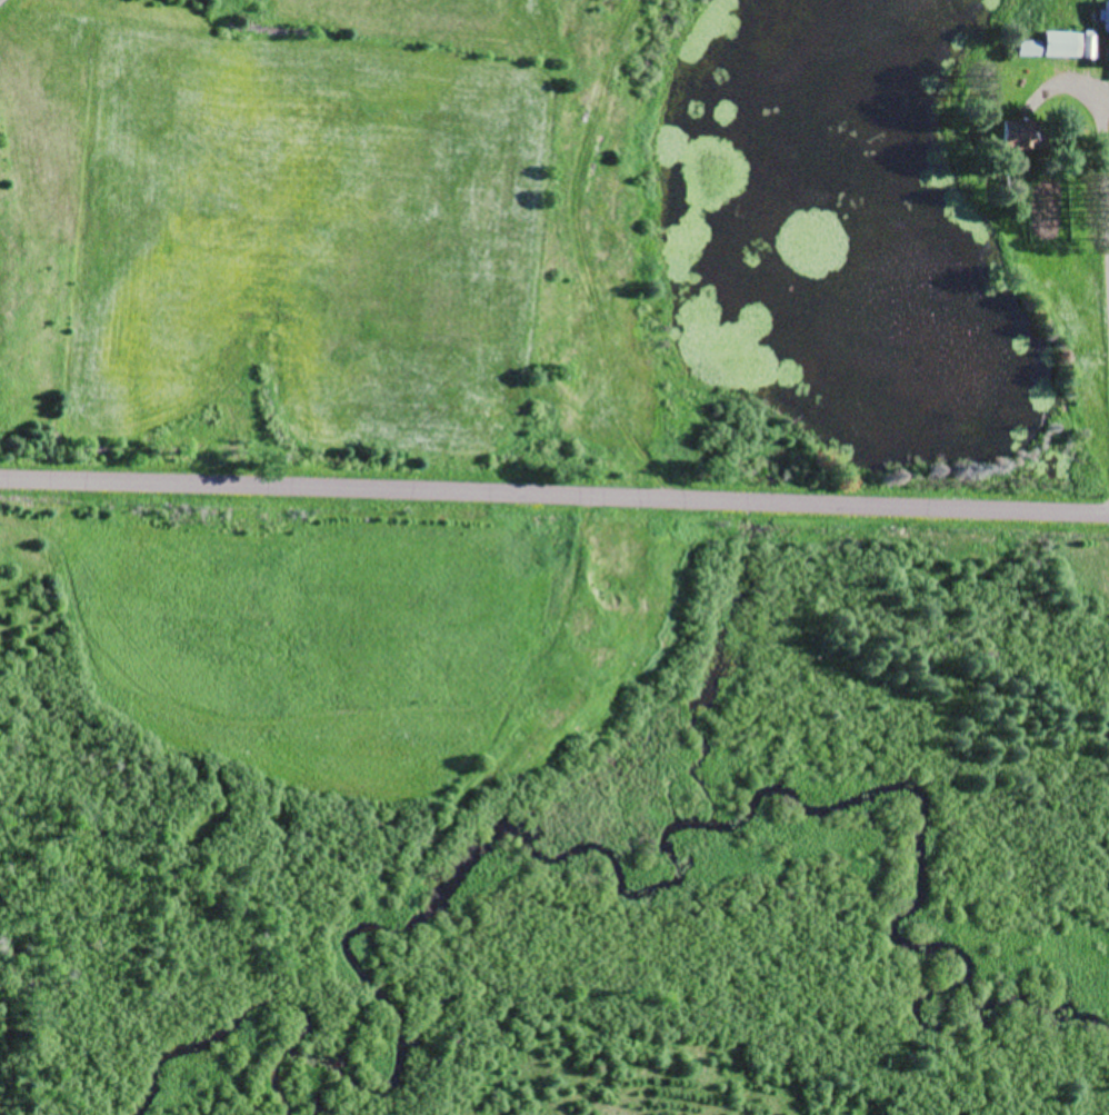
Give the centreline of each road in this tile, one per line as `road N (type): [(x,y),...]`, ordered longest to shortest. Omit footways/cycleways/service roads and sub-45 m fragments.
road 1 (residential): [(1108,513),(0,481)]
road 2 (residential): [(1108,265),(1102,129)]

